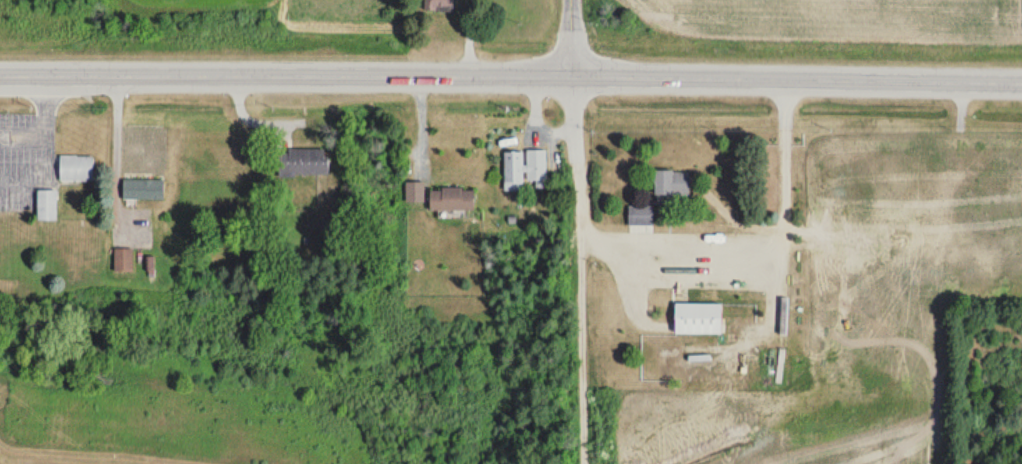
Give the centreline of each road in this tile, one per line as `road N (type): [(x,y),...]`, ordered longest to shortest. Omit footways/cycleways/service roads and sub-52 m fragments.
road 1 (primary): [(0,71),(571,70),(1021,81)]
road 2 (residential): [(582,463),(571,70)]

